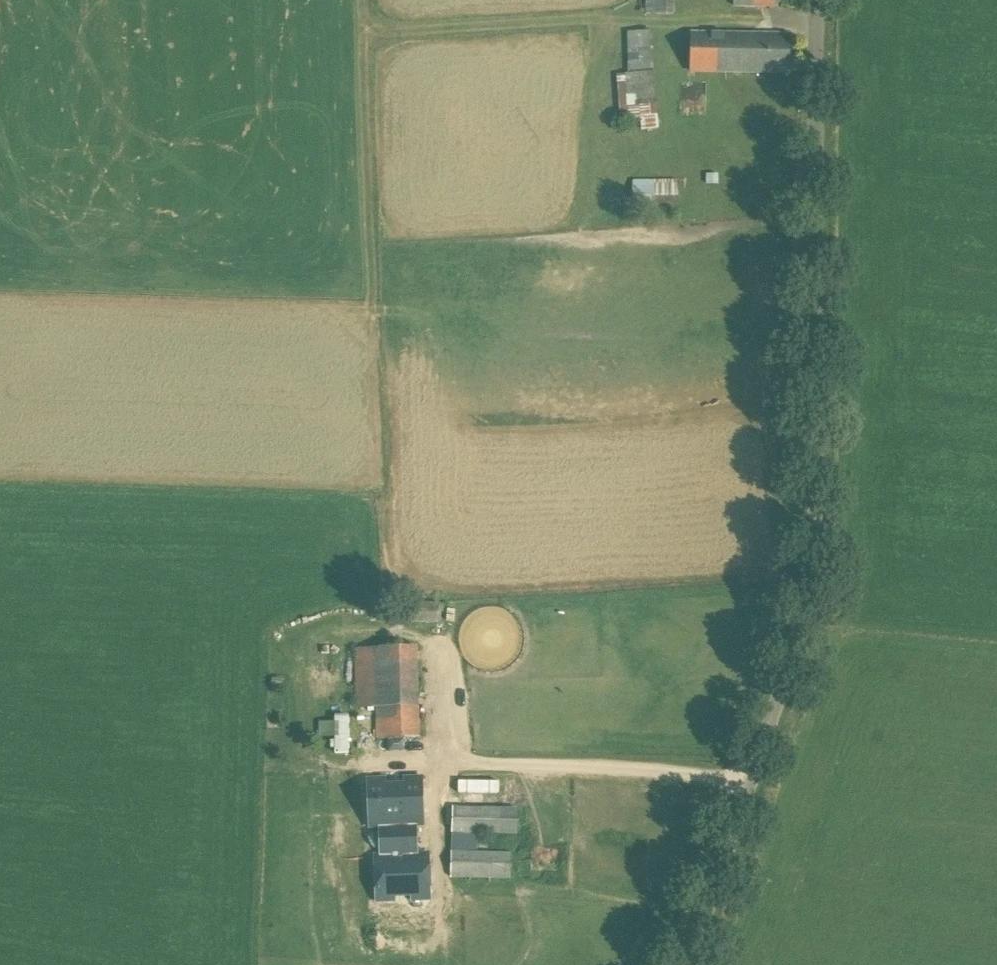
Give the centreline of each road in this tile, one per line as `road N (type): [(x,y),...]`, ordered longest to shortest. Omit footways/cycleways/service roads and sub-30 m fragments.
road 1 (unclassified): [(689,964),(813,572),(816,0)]

